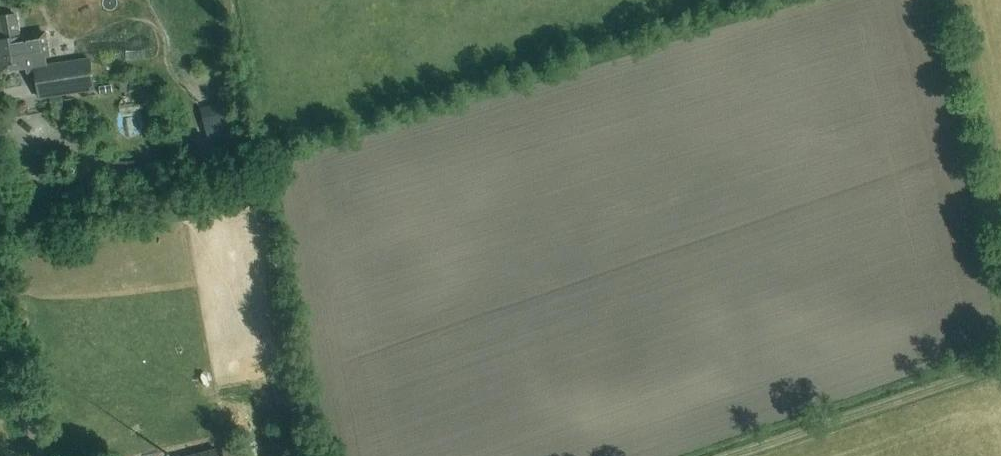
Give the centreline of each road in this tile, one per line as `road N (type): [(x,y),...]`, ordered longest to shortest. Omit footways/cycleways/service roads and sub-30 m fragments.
road 1 (track): [(1000,294),(933,0)]
road 2 (track): [(736,455),(1000,367)]
road 3 (unclassified): [(35,455),(0,317)]

